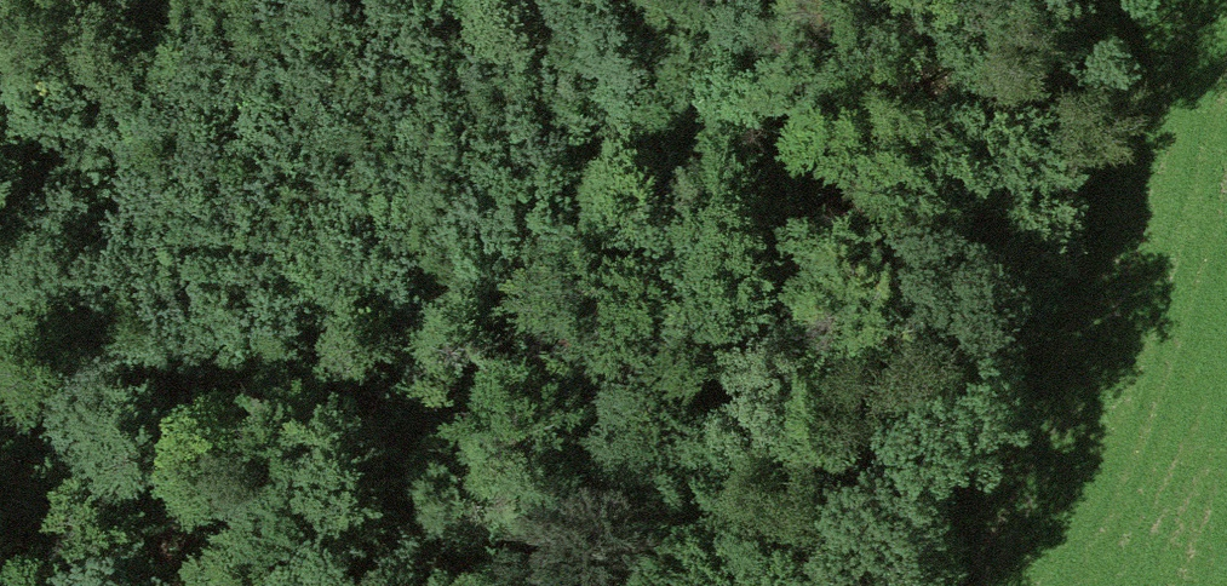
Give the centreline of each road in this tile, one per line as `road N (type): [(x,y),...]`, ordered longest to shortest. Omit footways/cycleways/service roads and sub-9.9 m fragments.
road 1 (track): [(660,0),(599,230),(485,355)]
road 2 (track): [(485,355),(505,346),(616,346),(667,425),(697,585)]
road 3 (track): [(219,585),(411,385),(485,355)]
road 4 (track): [(616,346),(605,207)]

